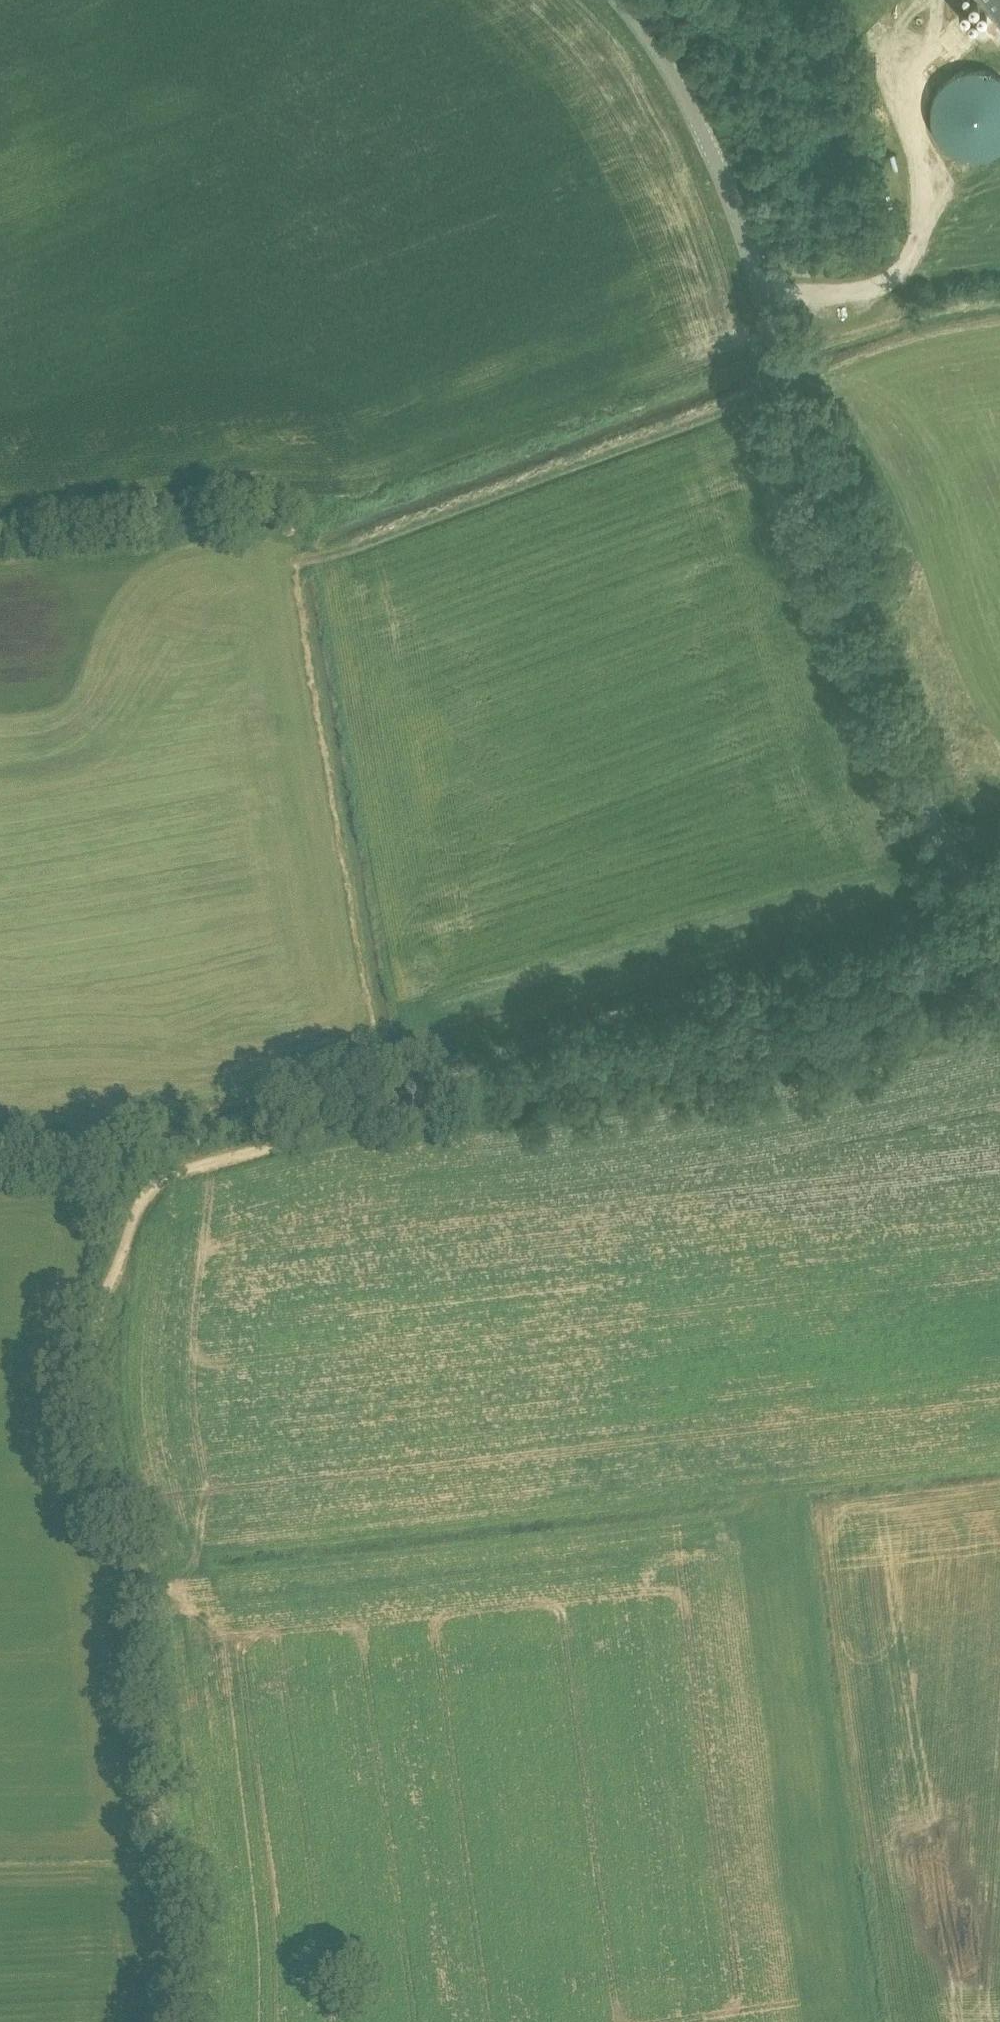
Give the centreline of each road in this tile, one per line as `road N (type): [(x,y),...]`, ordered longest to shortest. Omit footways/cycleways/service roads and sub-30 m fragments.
road 1 (tertiary): [(999,911),(927,806),(903,750),(733,196),(654,41),(622,0)]

